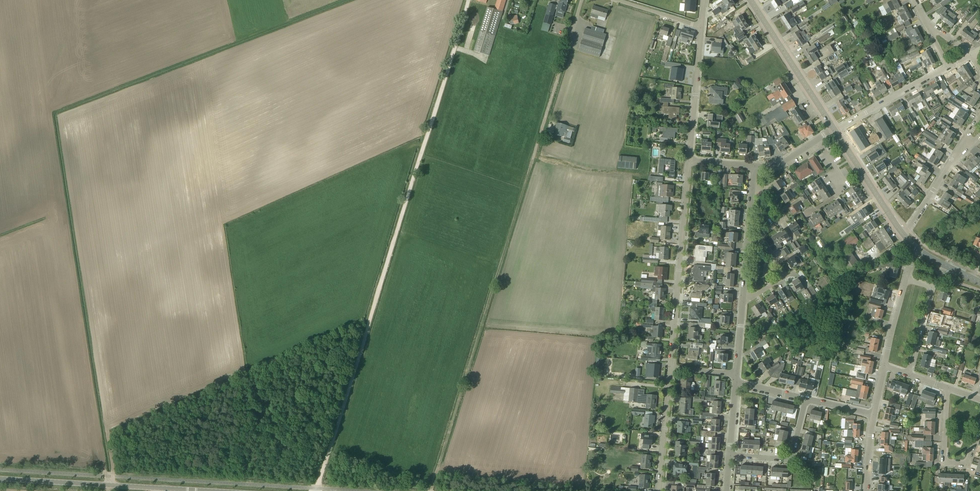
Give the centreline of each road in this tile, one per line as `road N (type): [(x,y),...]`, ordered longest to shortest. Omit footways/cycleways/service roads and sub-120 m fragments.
road 1 (track): [(315,490),(452,51)]
road 2 (track): [(431,490),(533,155)]
road 3 (unclassified): [(0,478),(215,490)]
road 4 (residential): [(671,369),(691,160)]
road 5 (unclassified): [(533,155),(582,0)]
road 6 (residential): [(742,302),(779,278),(759,240),(779,217),(753,188)]
road 7 (tertiary): [(834,130),(750,0)]
road 8 (residential): [(945,388),(945,462),(966,462),(979,423)]
road 9 (residential): [(691,160),(702,27)]
road 10 (residential): [(834,130),(946,67)]
road 11 (tertiary): [(904,235),(834,130)]
road 12 (residential): [(729,457),(789,460),(804,399)]
road 13 (residential): [(659,490),(671,369)]

